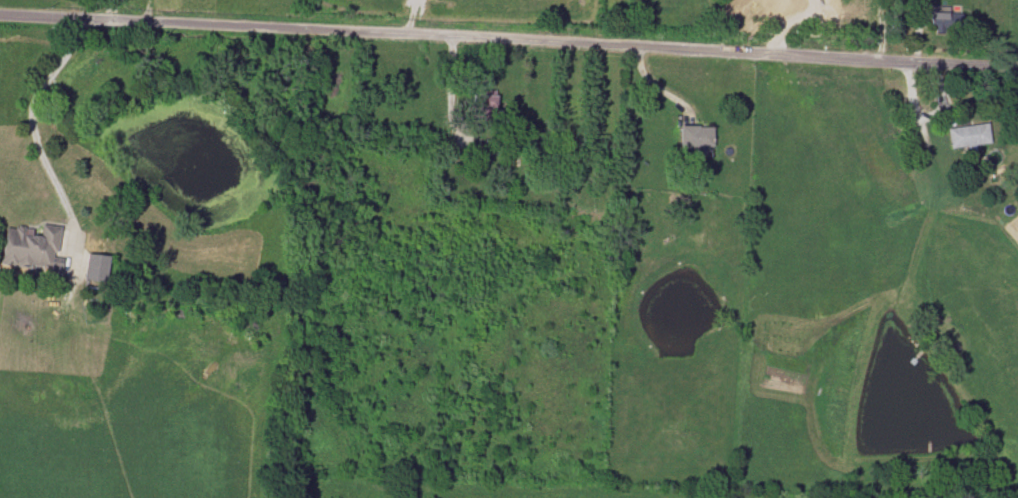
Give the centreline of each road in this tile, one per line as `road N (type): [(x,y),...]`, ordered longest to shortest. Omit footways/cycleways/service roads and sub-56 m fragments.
road 1 (residential): [(0,10),(1017,60)]

